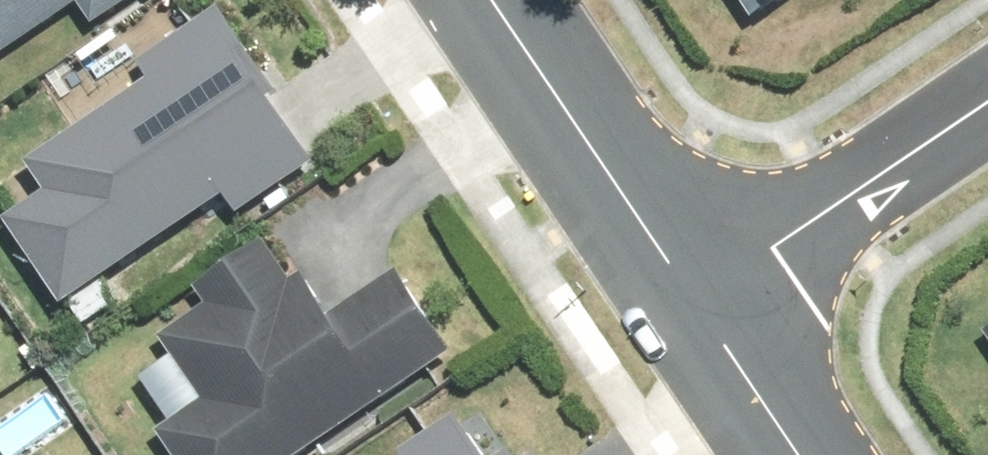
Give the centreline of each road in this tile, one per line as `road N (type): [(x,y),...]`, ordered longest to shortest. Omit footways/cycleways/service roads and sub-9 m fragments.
road 1 (tertiary): [(694,300),(501,0)]
road 2 (residential): [(987,105),(694,300)]
road 3 (tertiary): [(798,454),(694,300)]

